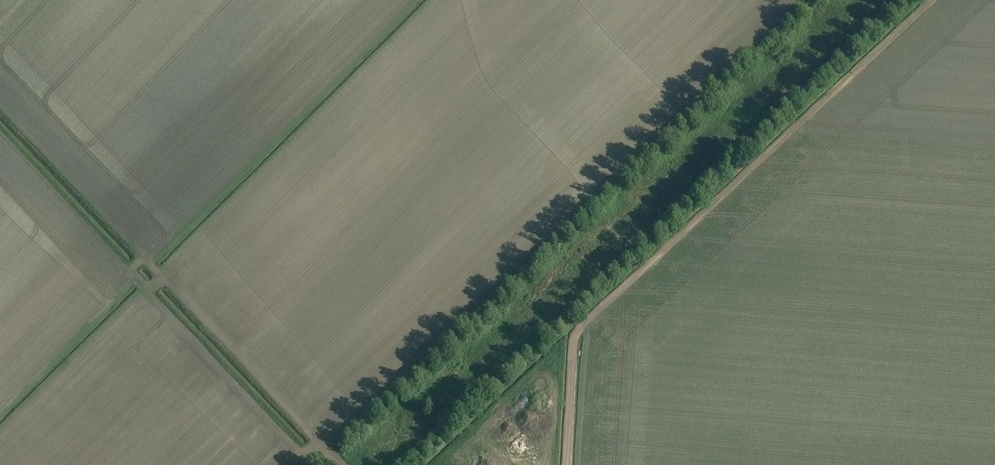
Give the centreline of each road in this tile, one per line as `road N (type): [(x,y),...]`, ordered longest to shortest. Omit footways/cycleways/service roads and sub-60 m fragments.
road 1 (track): [(932,0),(580,331),(567,464)]

